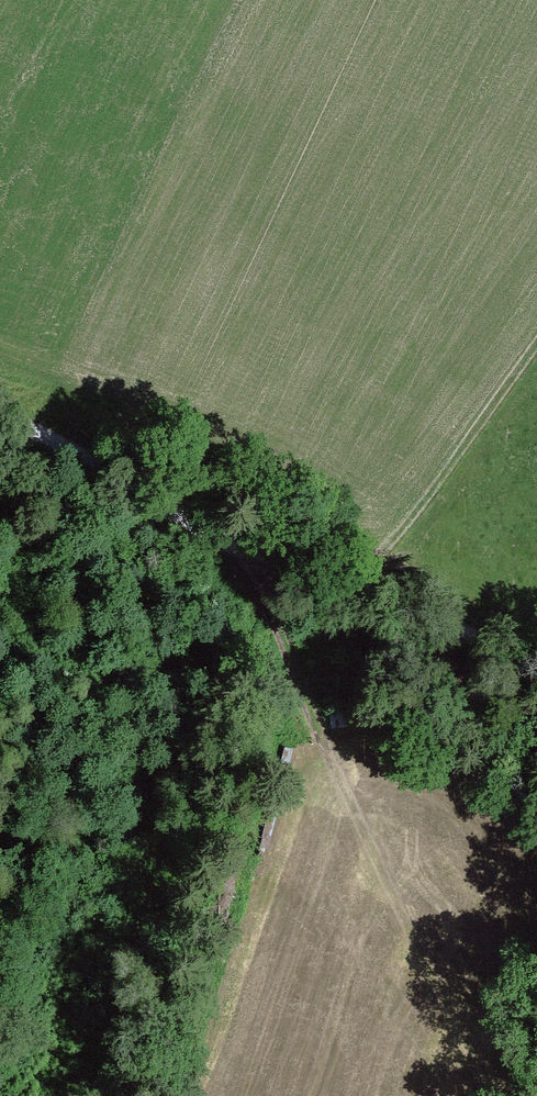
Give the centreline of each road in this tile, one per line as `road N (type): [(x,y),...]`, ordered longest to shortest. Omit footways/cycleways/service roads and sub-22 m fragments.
road 1 (track): [(536,711),(365,609),(233,573),(0,453)]
road 2 (track): [(502,1095),(371,847),(261,583)]
road 3 (track): [(536,347),(346,604)]

